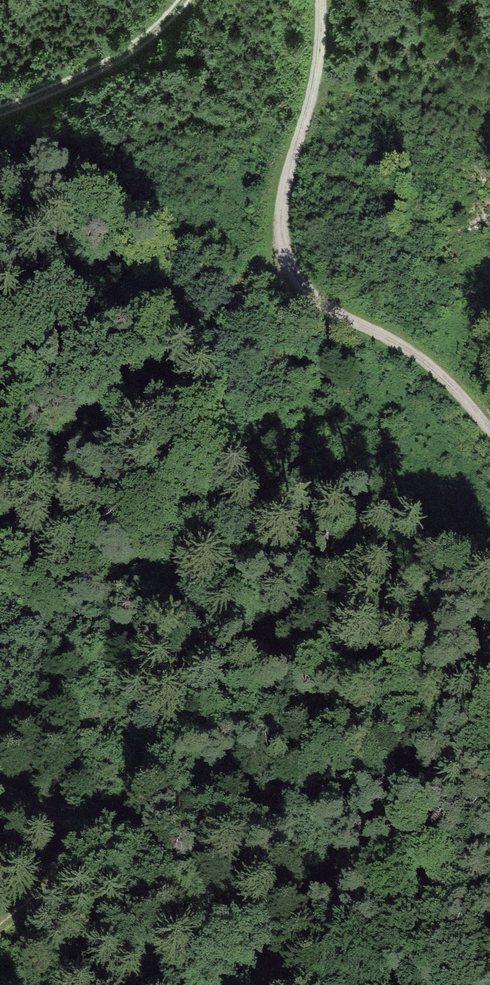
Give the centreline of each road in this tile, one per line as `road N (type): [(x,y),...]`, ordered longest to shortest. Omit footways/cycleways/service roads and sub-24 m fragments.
road 1 (track): [(489,437),(422,360),(321,305),(280,256),(277,220),(316,96),(319,0)]
road 2 (track): [(292,984),(164,870),(0,790)]
road 3 (track): [(0,114),(75,85),(138,47),(186,0)]
road 4 (track): [(0,938),(31,920),(96,837)]

